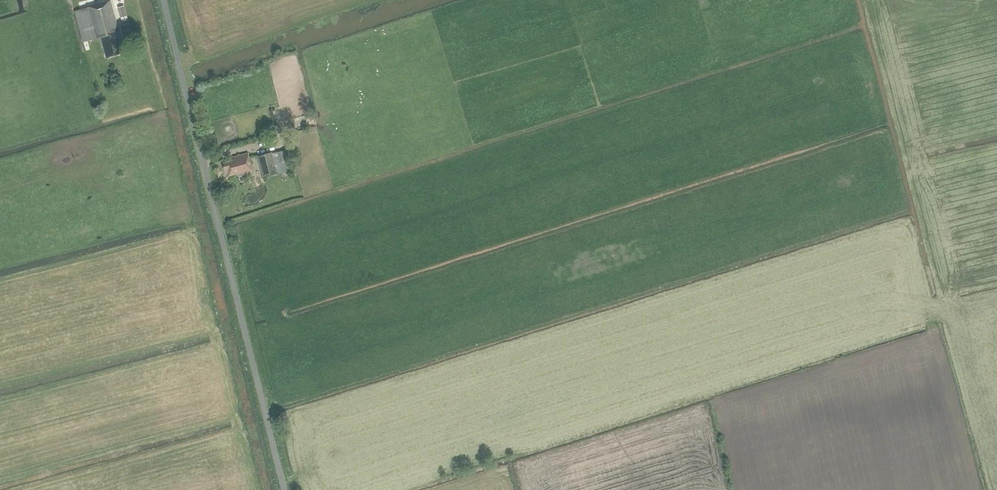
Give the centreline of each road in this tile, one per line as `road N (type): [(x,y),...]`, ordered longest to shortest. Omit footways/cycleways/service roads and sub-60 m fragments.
road 1 (unclassified): [(284,489),(163,0)]

